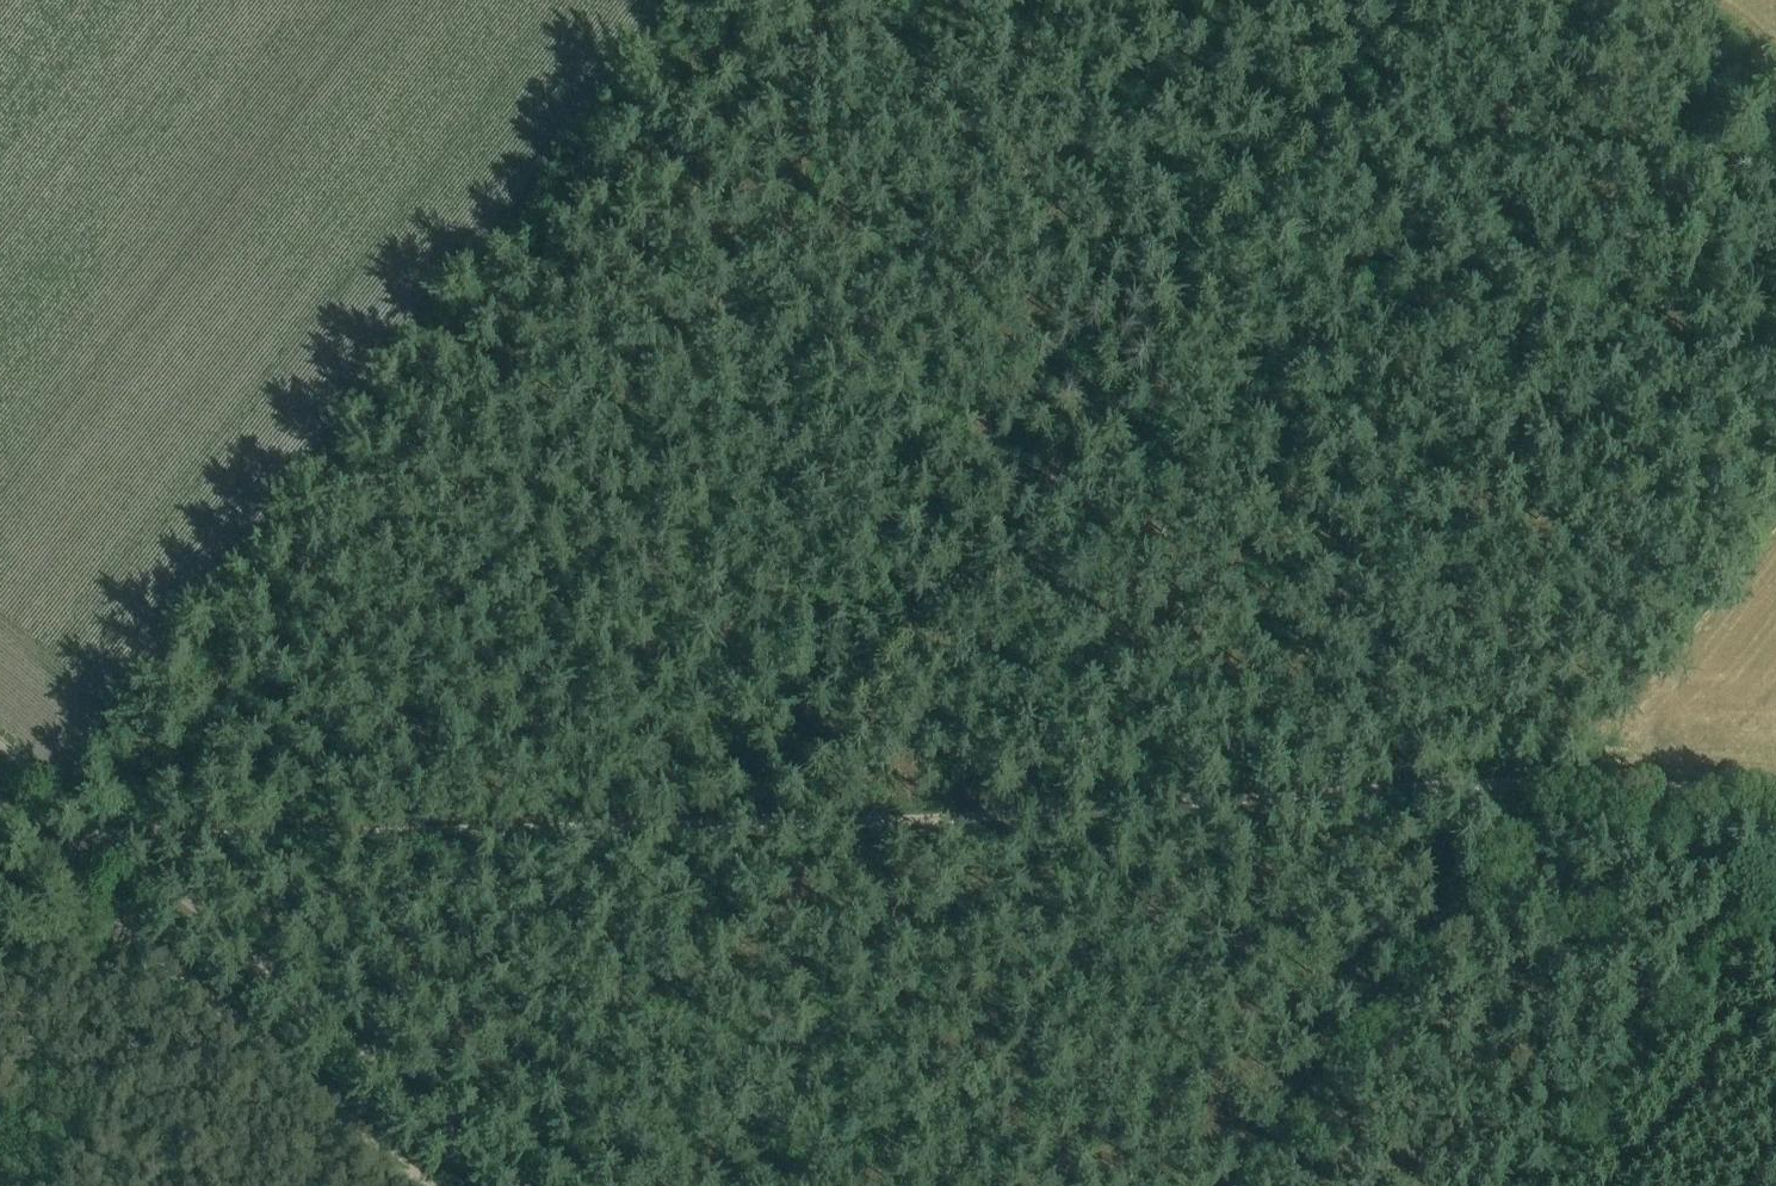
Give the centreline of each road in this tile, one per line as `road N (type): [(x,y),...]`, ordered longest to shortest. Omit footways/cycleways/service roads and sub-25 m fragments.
road 1 (track): [(1775,795),(1570,786),(1136,810),(85,850),(53,861)]
road 2 (track): [(422,1185),(53,861)]

